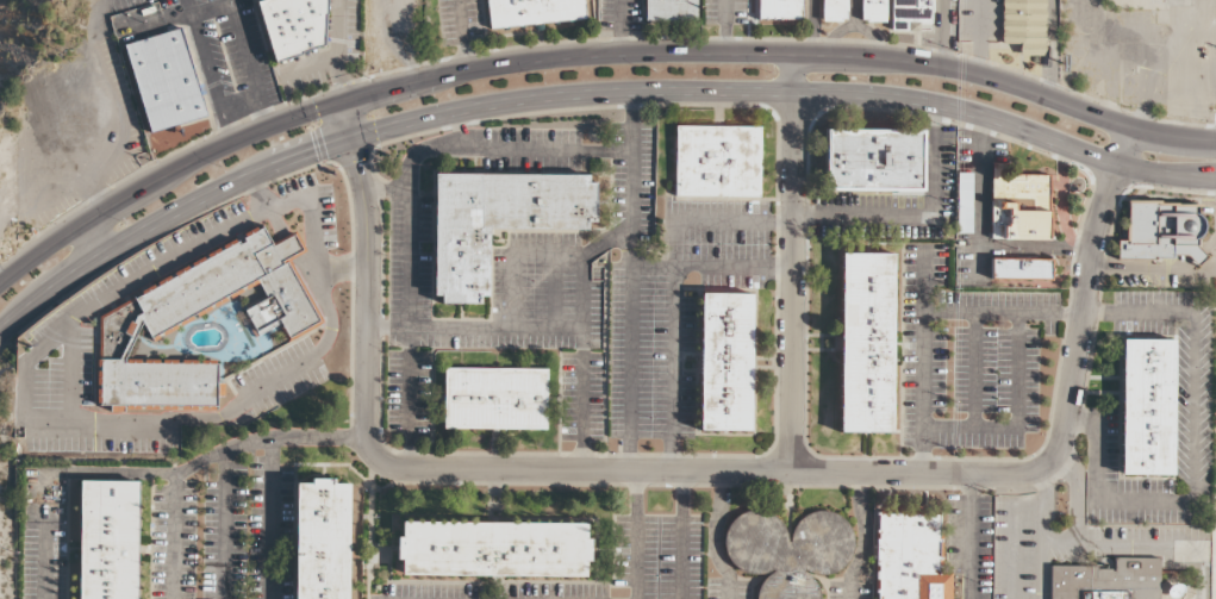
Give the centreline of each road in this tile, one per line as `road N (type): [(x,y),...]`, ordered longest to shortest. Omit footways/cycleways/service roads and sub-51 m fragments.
road 1 (residential): [(339,105),(369,231),(367,436),(379,460),(401,469),(1037,472),(1062,443),(1093,247),(1135,130)]
road 2 (secondary): [(0,334),(156,225),(272,168),(328,146),(530,102),(654,93),(858,95),(943,107),(1099,160),(1215,180)]
road 3 (secondary): [(1215,144),(1158,137),(980,75),(904,60),(709,51),(553,58),(411,85),(248,138),(138,193),(0,285)]
road 4 (residential): [(791,472),(793,54)]

